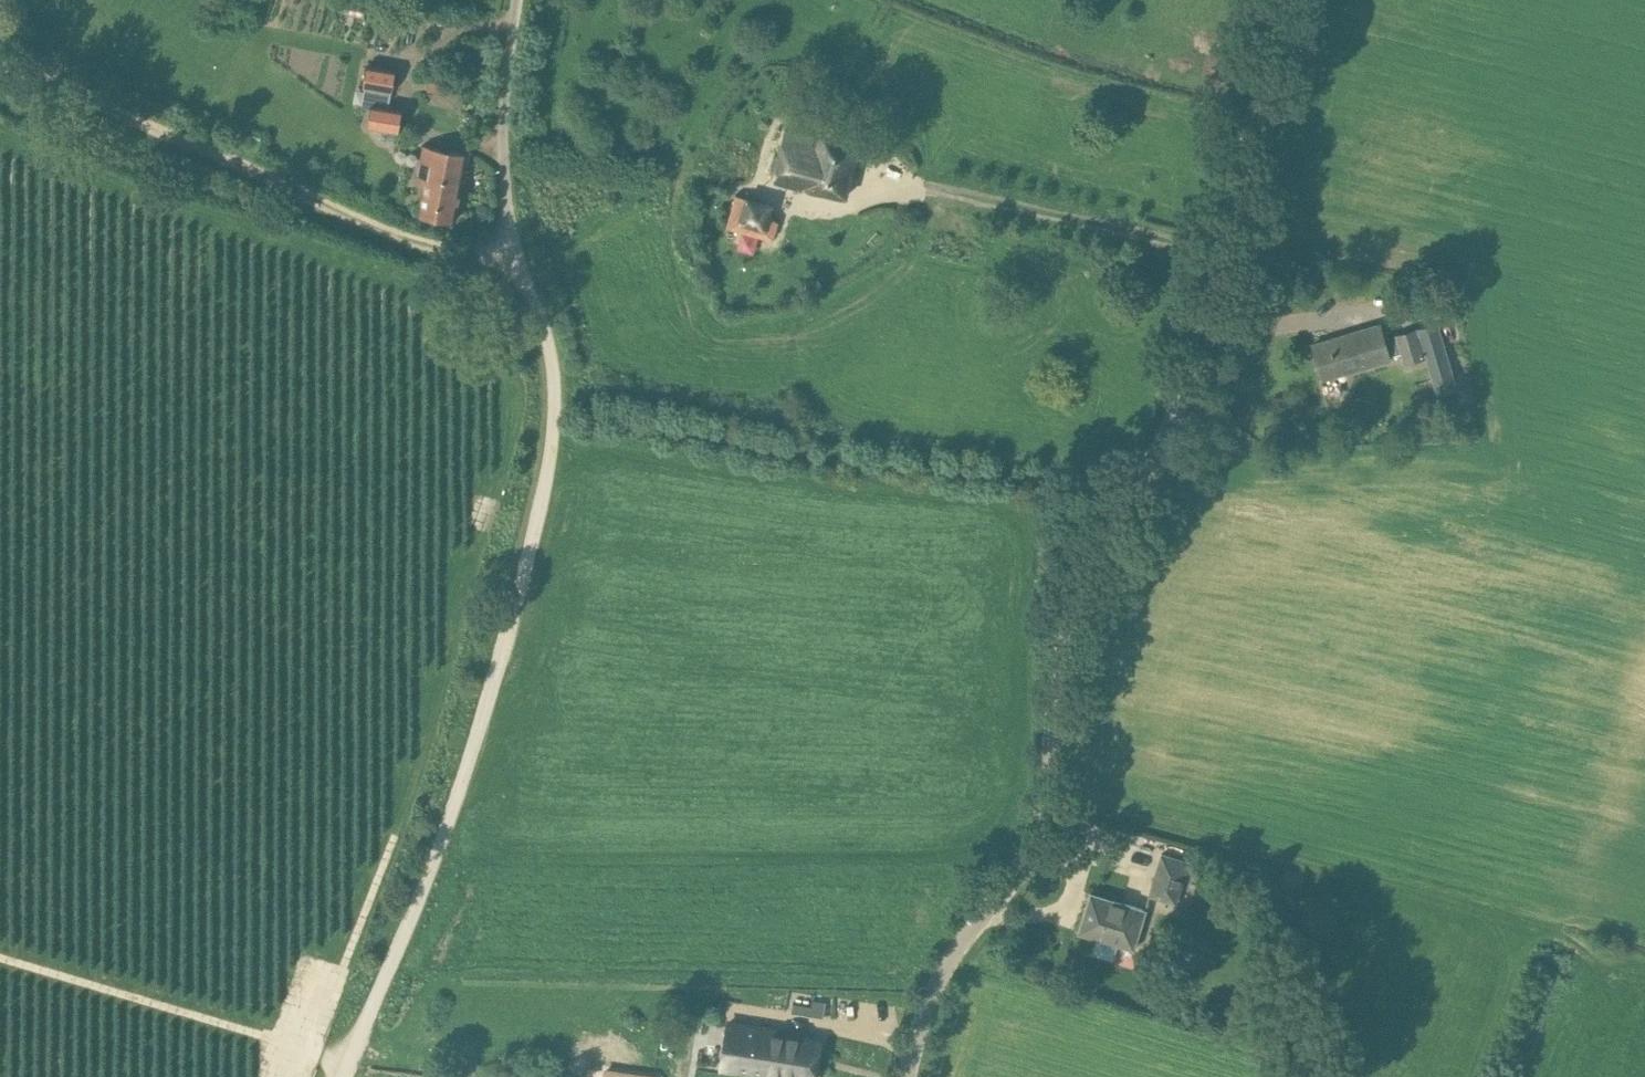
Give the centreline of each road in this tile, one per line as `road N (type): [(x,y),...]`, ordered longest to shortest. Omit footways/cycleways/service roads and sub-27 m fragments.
road 1 (unclassified): [(906,1076),(940,974),(1027,859),(1041,828),(1062,637),(1077,584),(1176,407),(1279,0)]
road 2 (unclassified): [(344,1076),(540,506),(556,412),(546,325),(502,238),(505,102),(518,0)]
road 3 (track): [(502,238),(469,247),(436,242),(0,59)]

